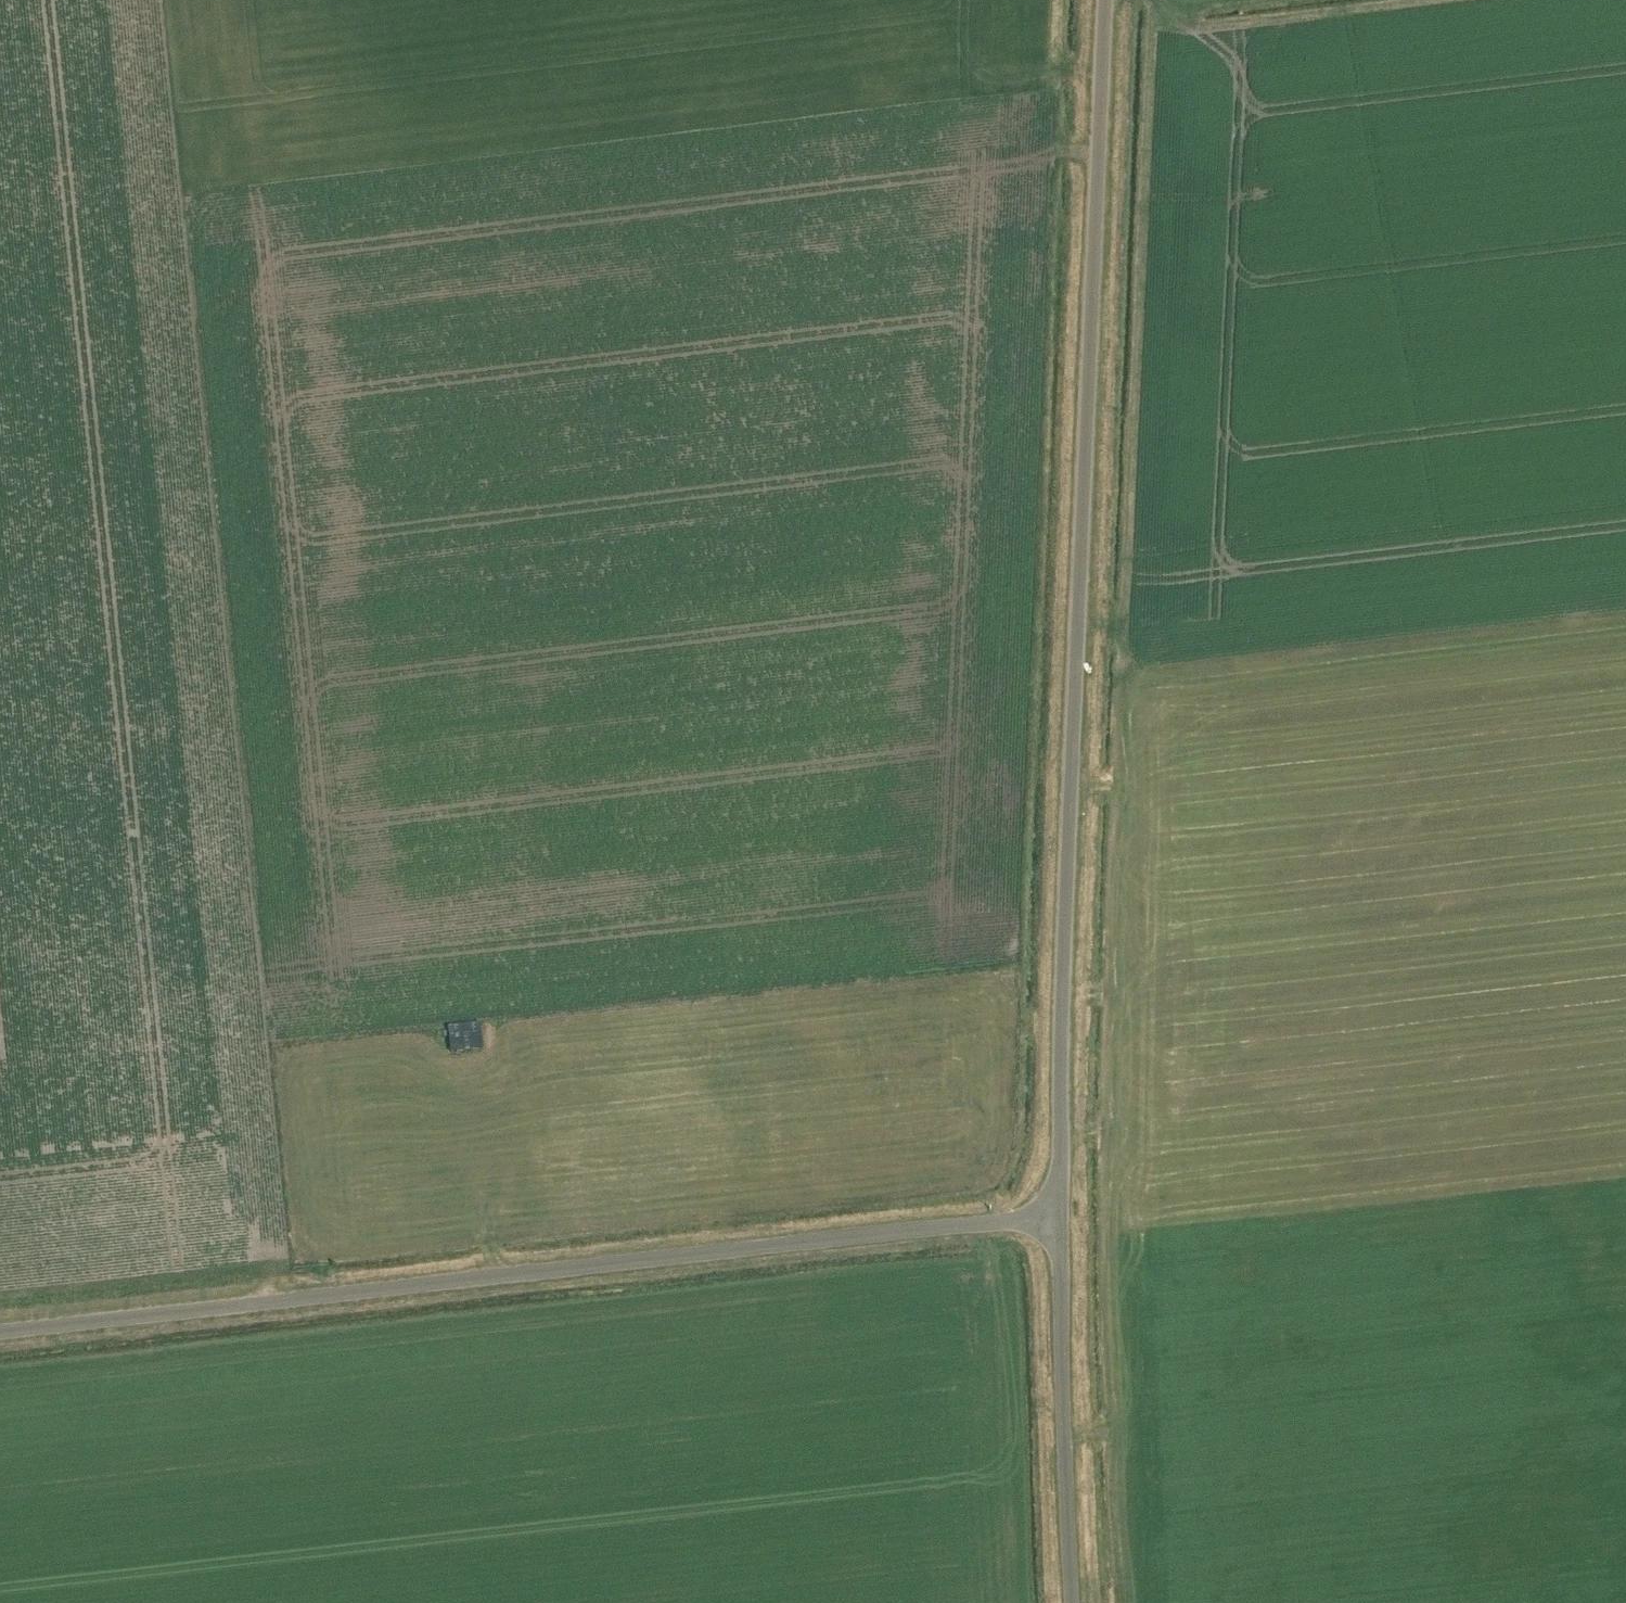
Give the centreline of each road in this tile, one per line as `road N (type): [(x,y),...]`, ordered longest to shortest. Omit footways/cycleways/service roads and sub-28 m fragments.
road 1 (unclassified): [(1059,1217),(1105,0)]
road 2 (unclassified): [(0,1332),(1059,1217)]
road 3 (unclassified): [(1073,1602),(1059,1217)]

